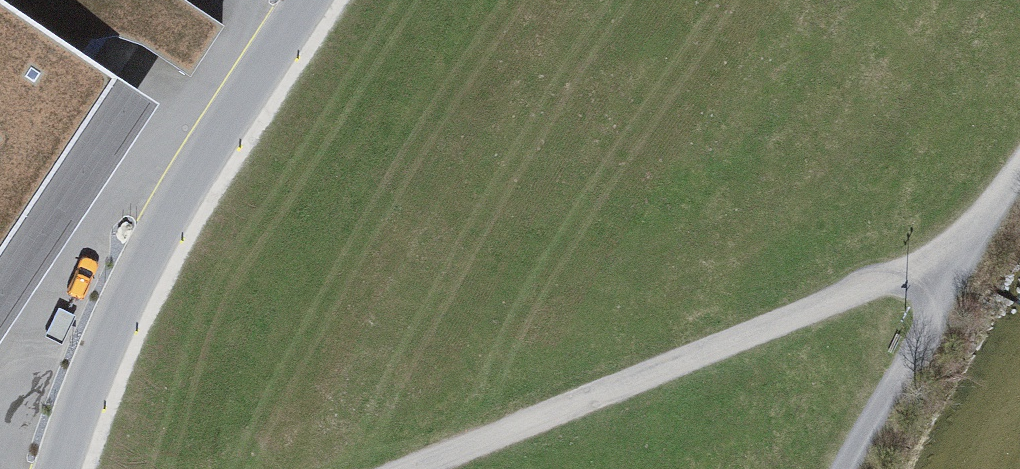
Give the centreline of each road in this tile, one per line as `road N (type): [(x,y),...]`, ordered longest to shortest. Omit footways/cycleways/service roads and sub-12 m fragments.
road 1 (track): [(962,262),(441,468)]
road 2 (residential): [(328,0),(129,304),(76,468)]
road 3 (track): [(962,262),(859,468)]

